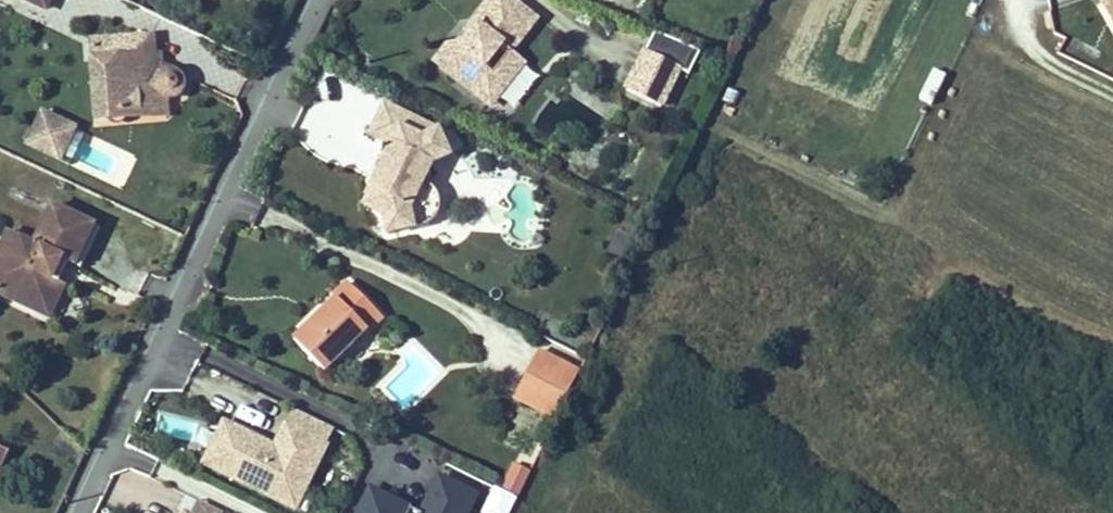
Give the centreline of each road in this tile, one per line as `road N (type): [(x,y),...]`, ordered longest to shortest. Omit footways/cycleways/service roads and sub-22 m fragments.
road 1 (residential): [(75,512),(317,0)]

